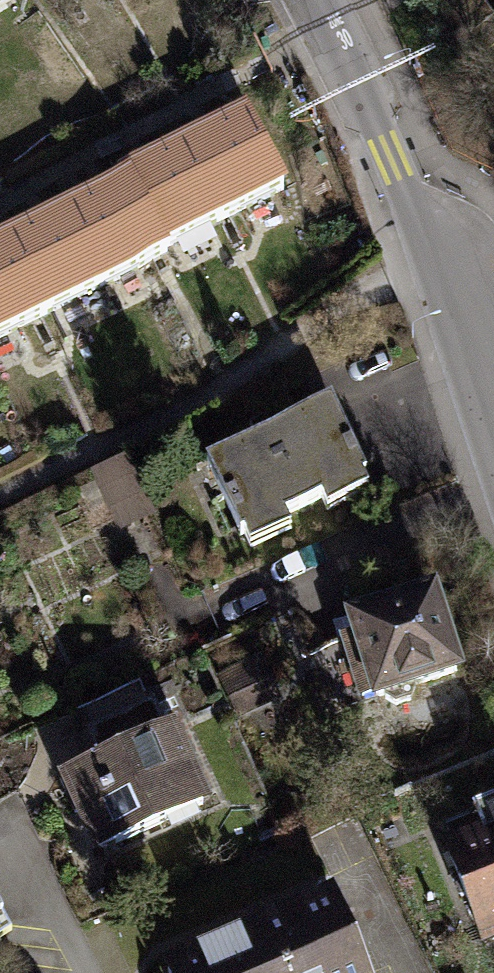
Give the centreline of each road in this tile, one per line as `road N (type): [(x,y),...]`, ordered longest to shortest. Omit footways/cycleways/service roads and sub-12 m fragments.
road 1 (residential): [(455,269),(421,242),(321,0)]
road 2 (residential): [(493,386),(455,269)]

